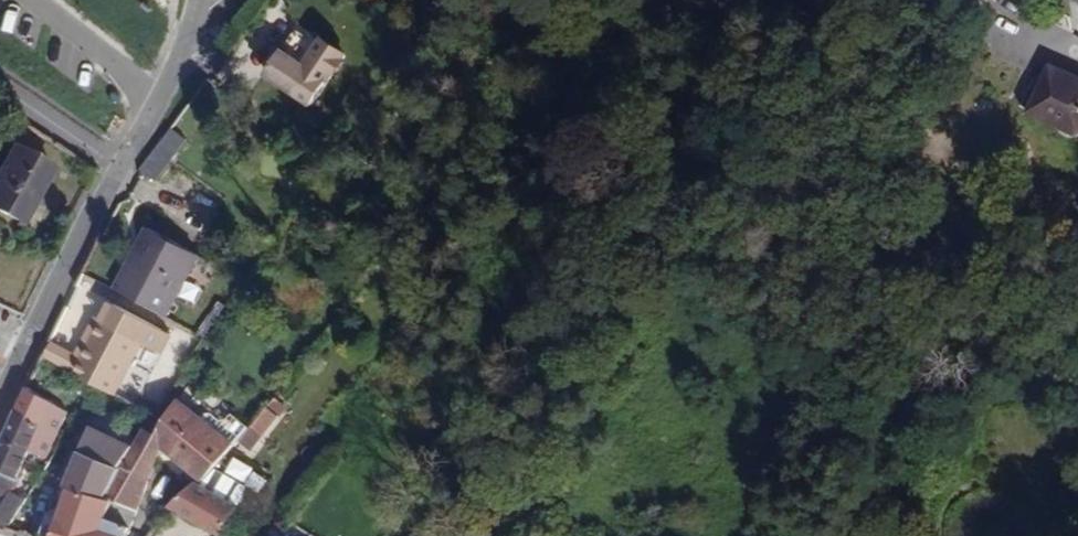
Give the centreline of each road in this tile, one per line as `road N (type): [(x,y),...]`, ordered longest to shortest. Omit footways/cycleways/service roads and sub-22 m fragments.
road 1 (unclassified): [(0,402),(156,85)]
road 2 (residential): [(156,85),(44,0)]

